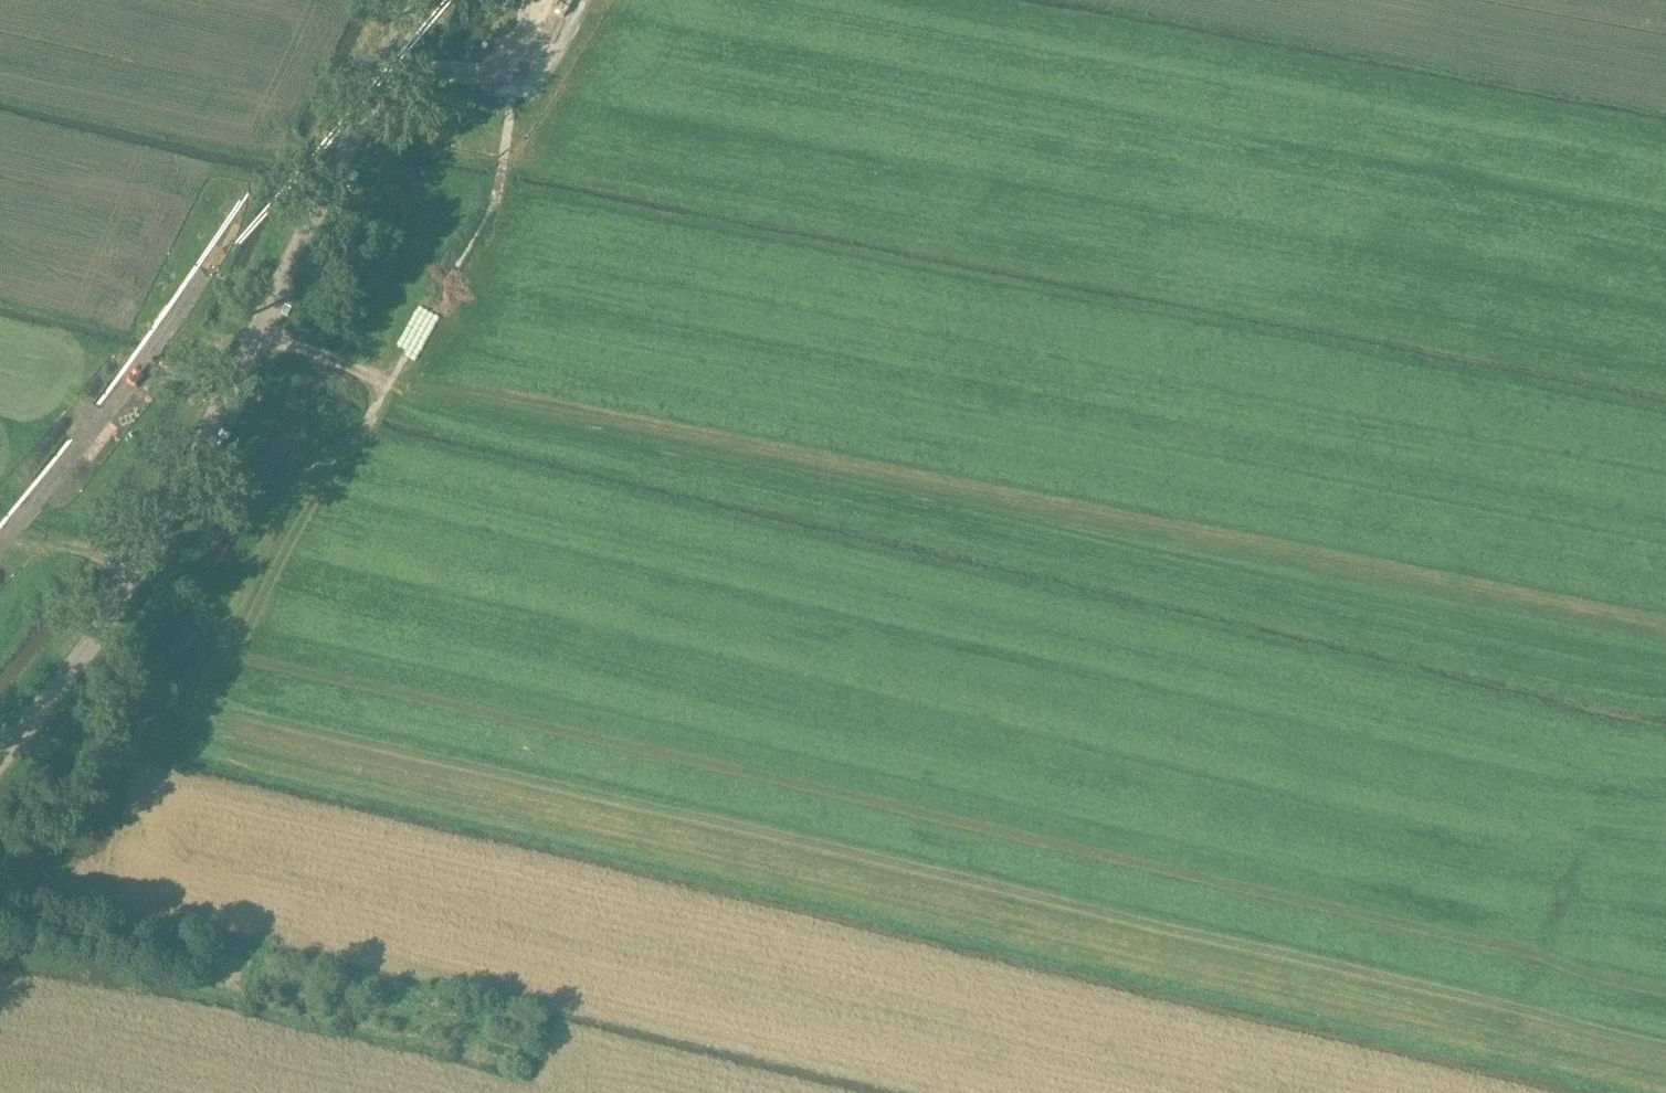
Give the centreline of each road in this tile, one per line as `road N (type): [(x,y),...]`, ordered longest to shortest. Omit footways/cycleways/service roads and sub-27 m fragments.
road 1 (unclassified): [(0,760),(120,598),(421,0)]

